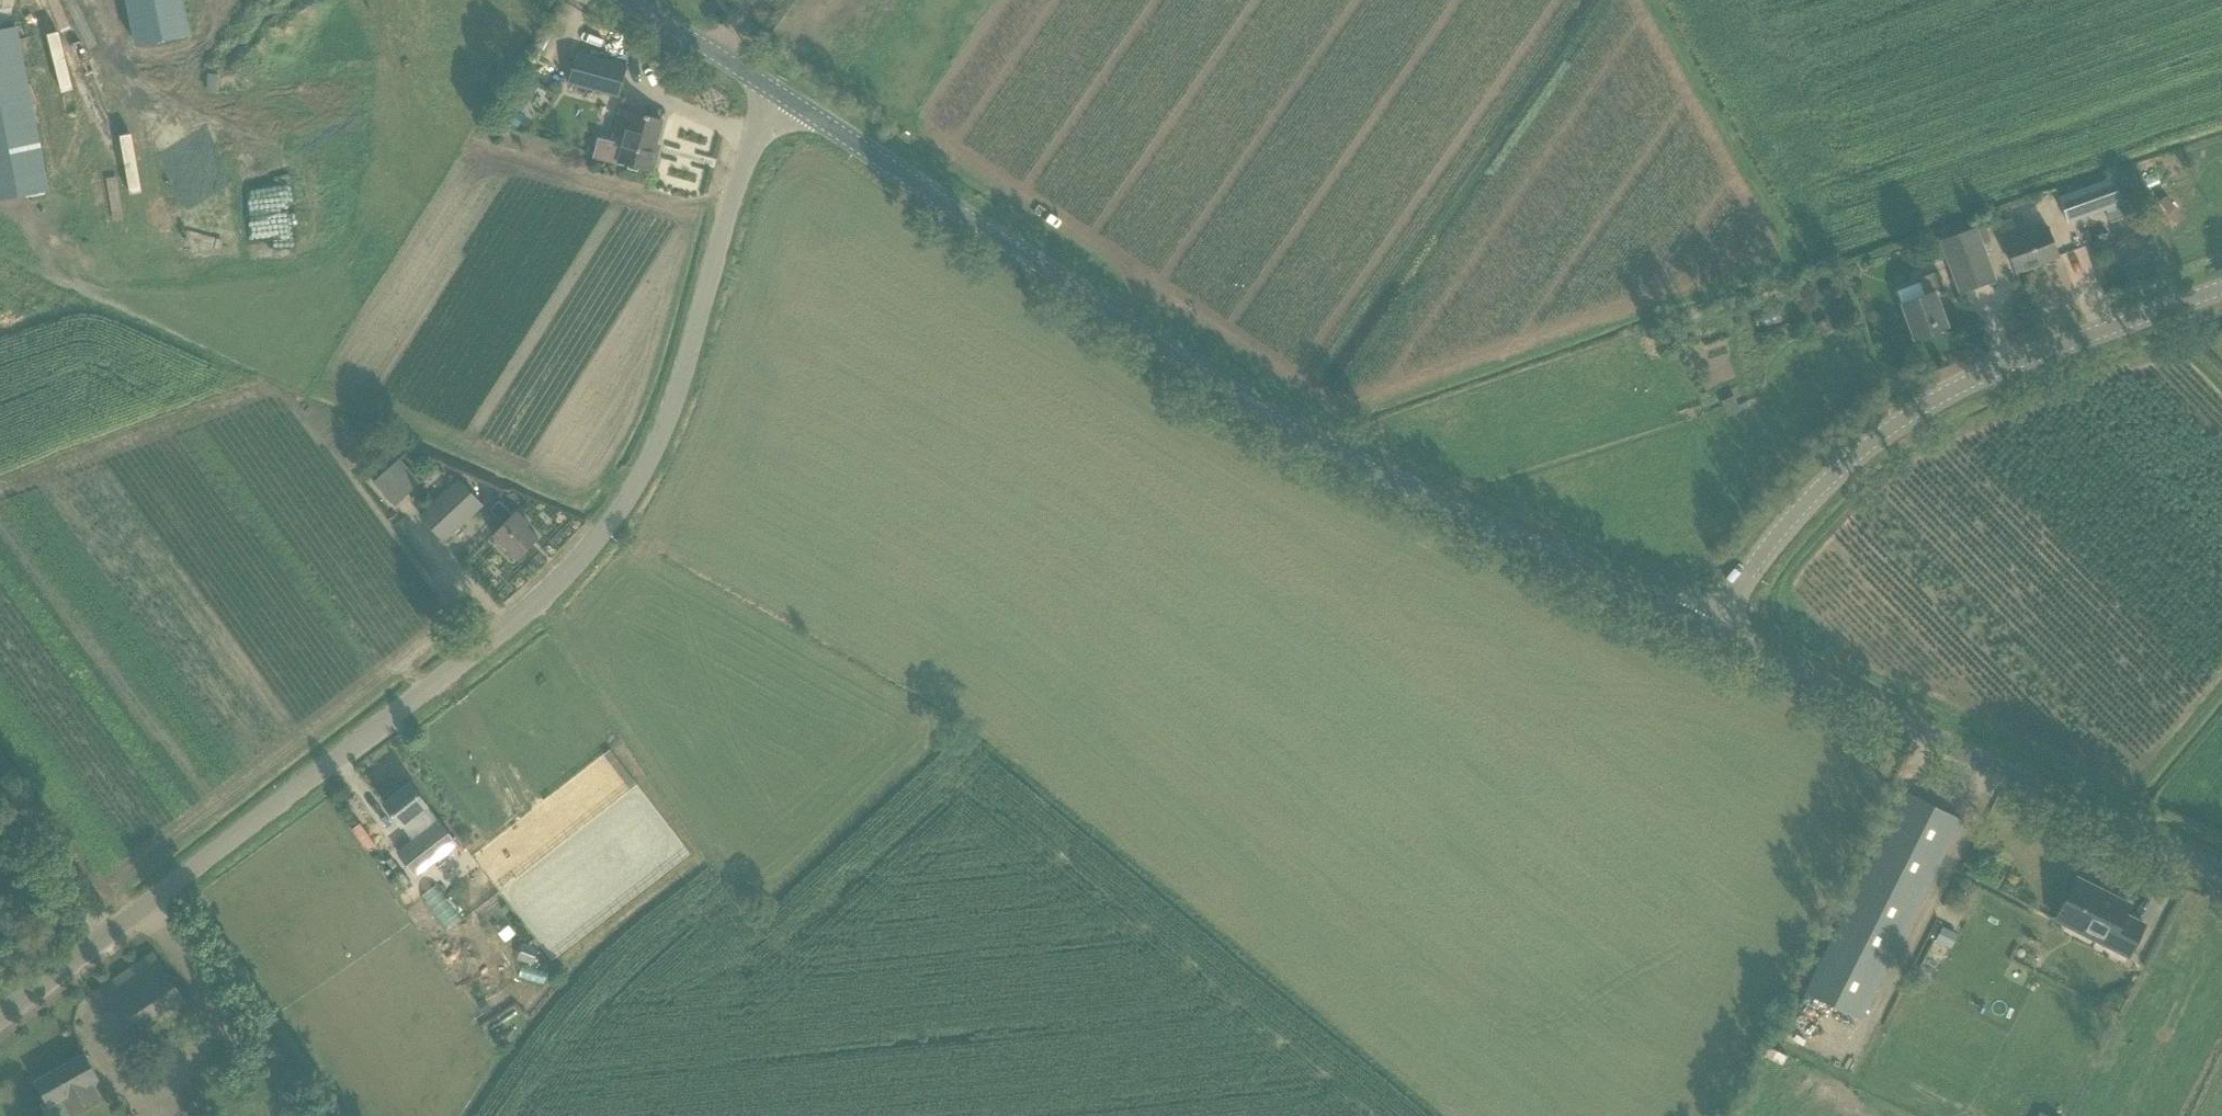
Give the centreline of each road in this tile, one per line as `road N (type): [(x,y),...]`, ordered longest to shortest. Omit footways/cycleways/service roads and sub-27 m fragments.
road 1 (unclassified): [(0,1020),(516,619),(593,537),(655,451),(751,144),(780,96)]
road 2 (tertiary): [(1715,632),(1253,412),(780,96)]
road 3 (tertiary): [(1715,632),(1758,559),(1835,477),(1913,415),(2001,370),(2221,292)]
road 4 (unclassified): [(2221,877),(1715,632)]
road 5 (tertiary): [(780,96),(623,0)]

